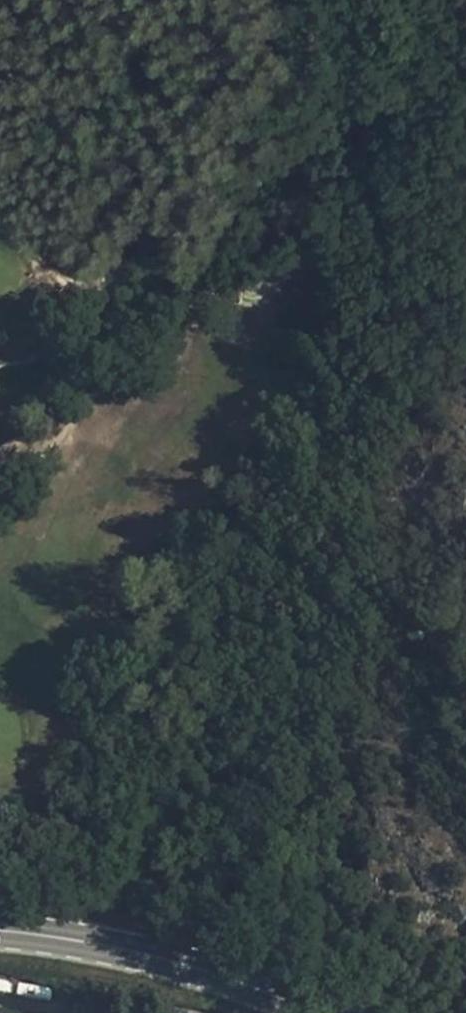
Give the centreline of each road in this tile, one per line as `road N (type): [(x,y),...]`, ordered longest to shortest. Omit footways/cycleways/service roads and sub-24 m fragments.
road 1 (primary): [(310,1012),(194,970),(0,931)]

